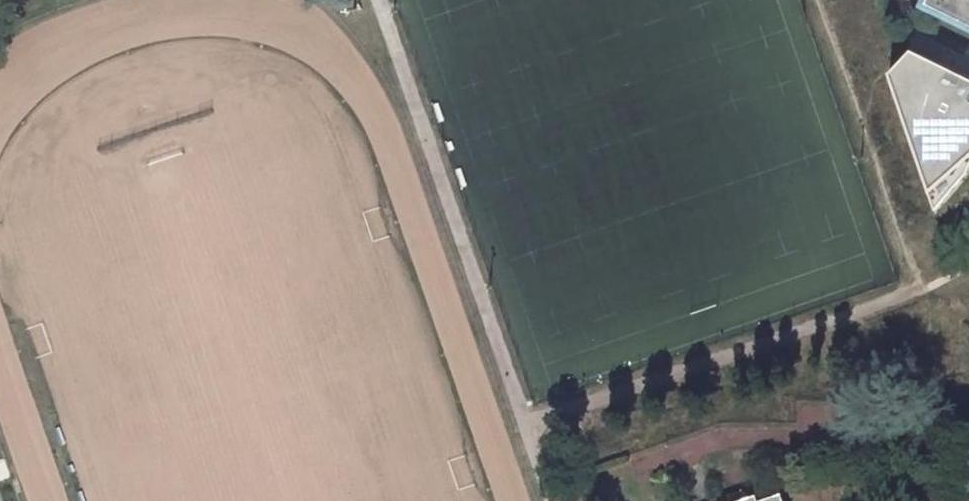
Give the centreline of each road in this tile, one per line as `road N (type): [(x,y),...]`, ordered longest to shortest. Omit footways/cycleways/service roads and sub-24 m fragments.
road 1 (residential): [(882,0),(904,45),(968,75)]

